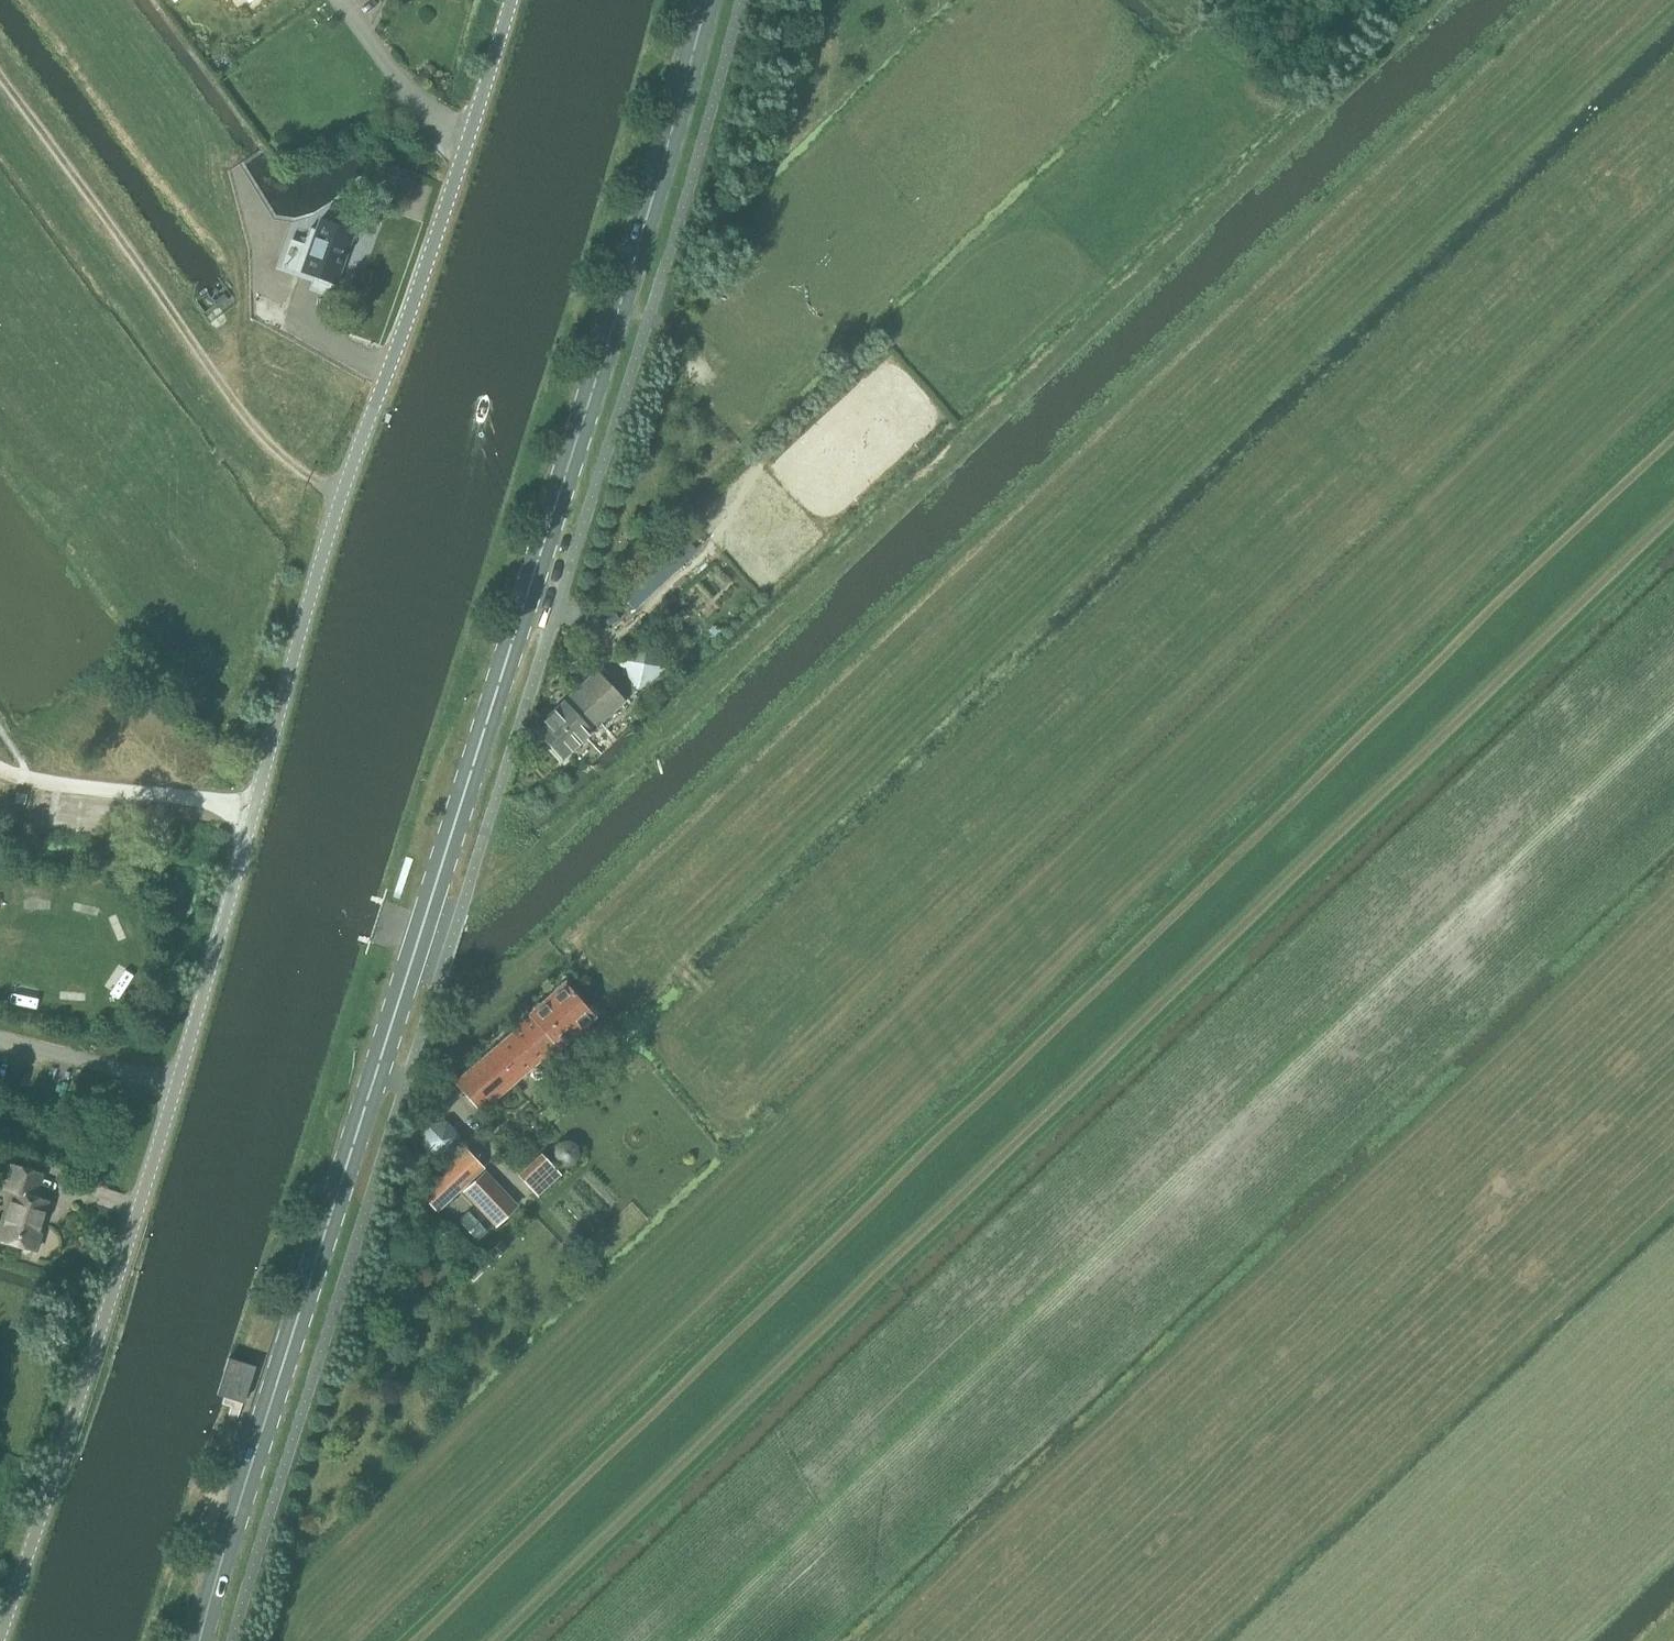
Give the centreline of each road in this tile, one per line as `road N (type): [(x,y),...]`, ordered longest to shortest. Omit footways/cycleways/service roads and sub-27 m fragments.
road 1 (secondary): [(200,1640),(632,267),(706,0)]
road 2 (unclassified): [(0,1632),(180,1082),(254,808)]
road 3 (unclassified): [(254,808),(341,497),(511,0)]
road 4 (track): [(341,497),(292,468),(228,398),(0,80)]
road 5 (unclassified): [(254,808),(0,769)]

